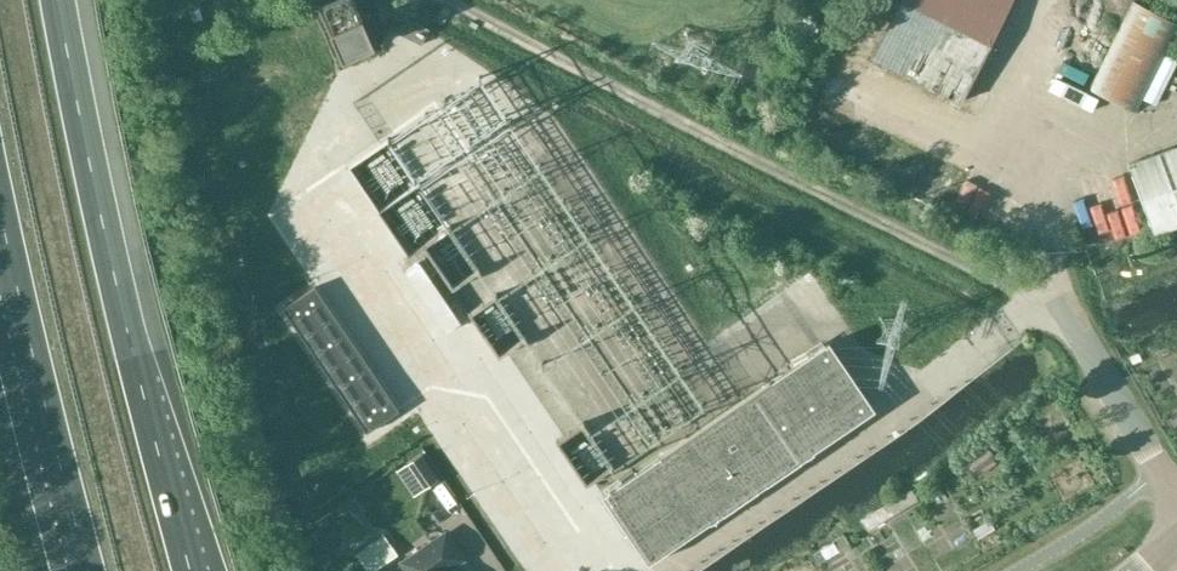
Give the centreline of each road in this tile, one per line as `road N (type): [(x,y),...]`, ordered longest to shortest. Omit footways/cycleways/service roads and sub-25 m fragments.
road 1 (unclassified): [(1161,475),(1068,312),(436,0)]
road 2 (motorway): [(189,570),(114,275),(56,0)]
road 3 (motorway): [(0,211),(87,570)]

